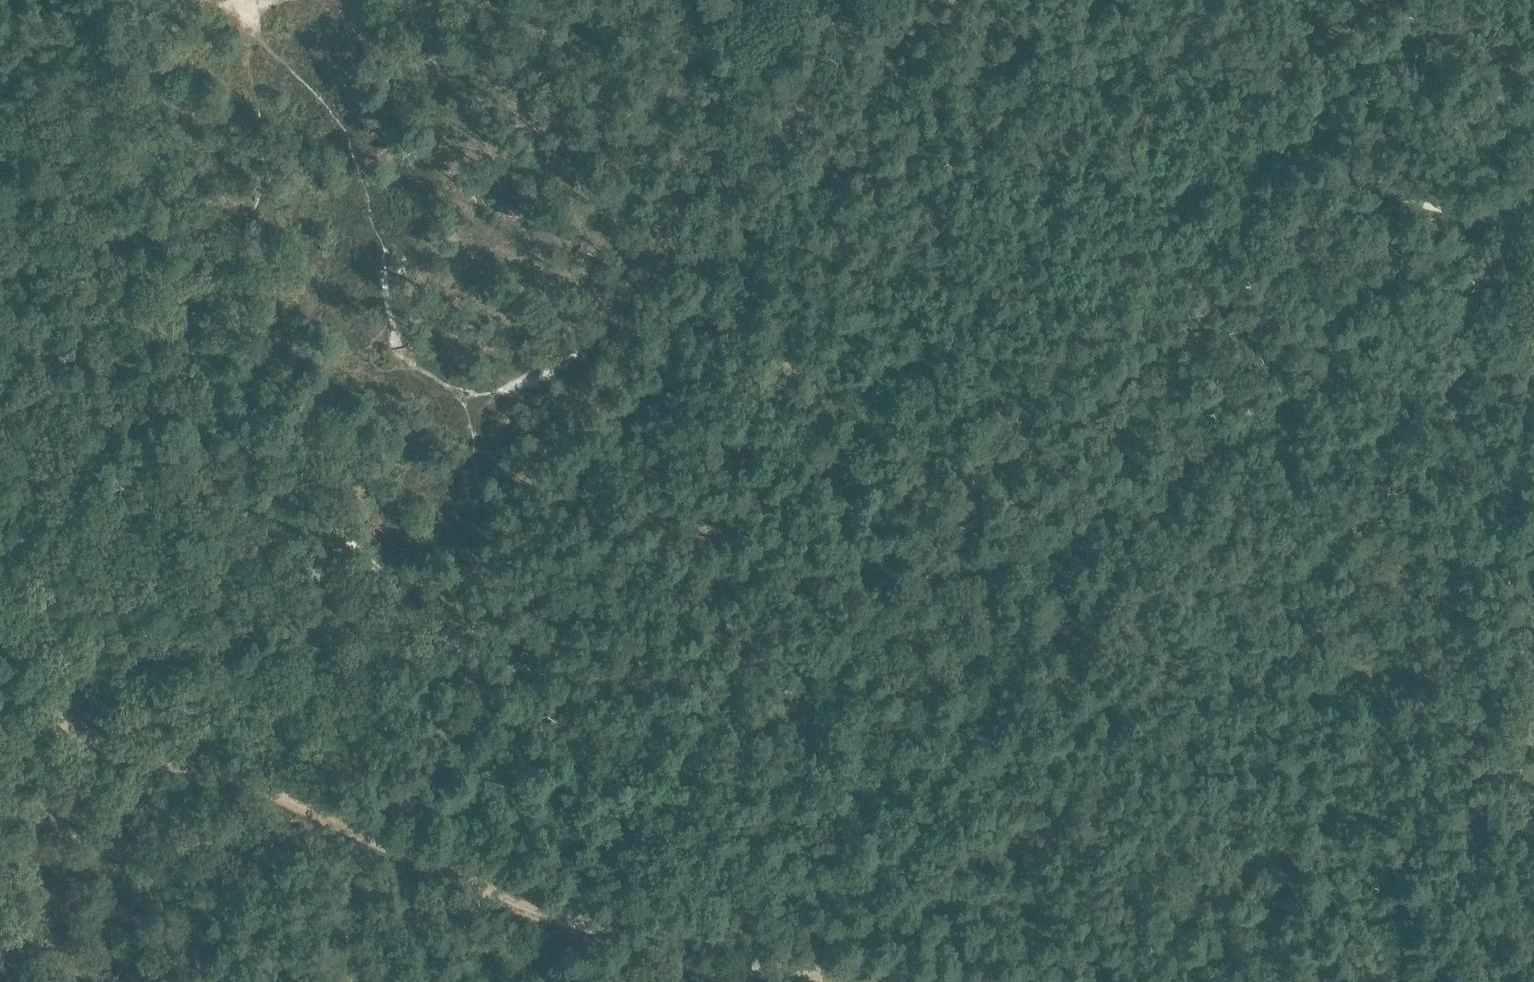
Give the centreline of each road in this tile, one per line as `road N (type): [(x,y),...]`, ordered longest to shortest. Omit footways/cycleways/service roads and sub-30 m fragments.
road 1 (track): [(821,981),(710,968),(611,938),(250,785),(0,709)]

